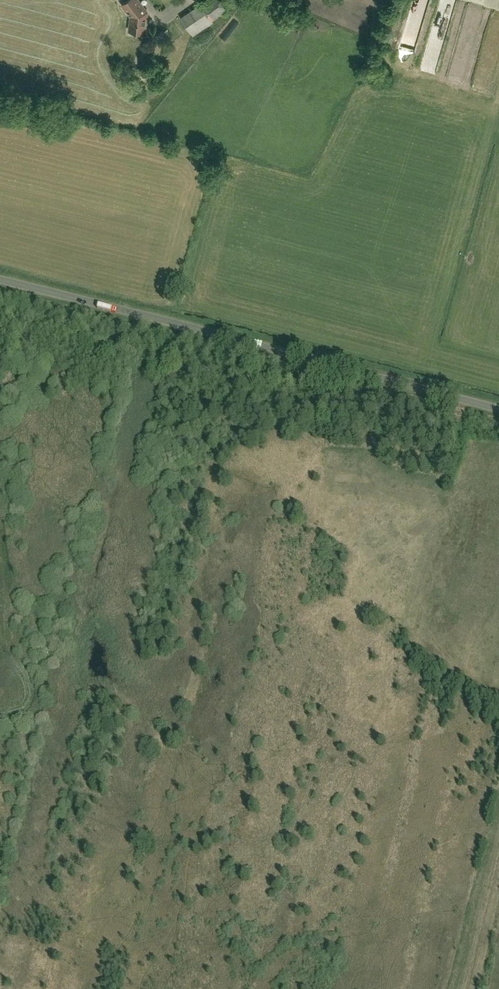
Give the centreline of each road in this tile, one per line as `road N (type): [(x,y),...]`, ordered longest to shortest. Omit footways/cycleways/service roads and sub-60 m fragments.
road 1 (unclassified): [(498,409),(0,280)]

